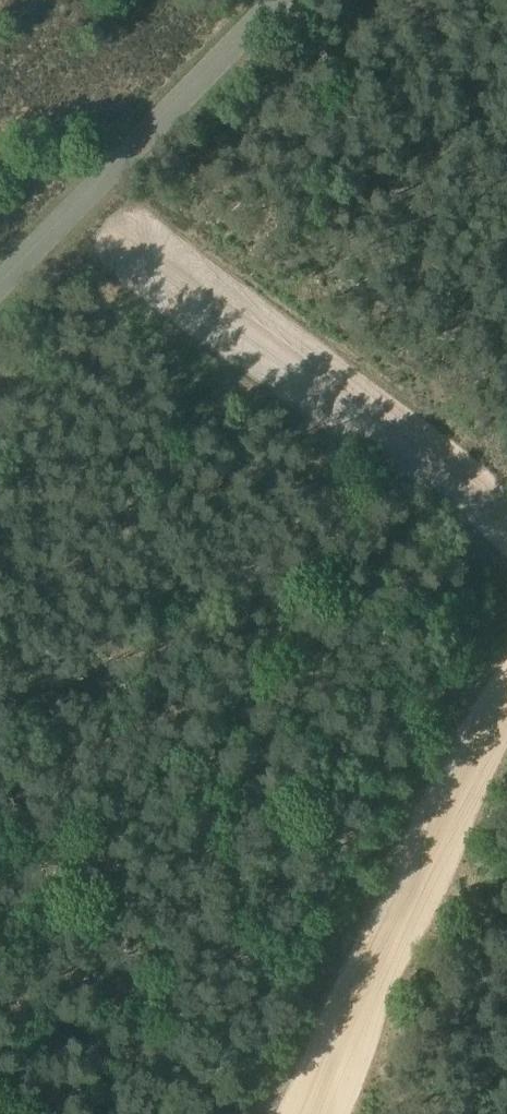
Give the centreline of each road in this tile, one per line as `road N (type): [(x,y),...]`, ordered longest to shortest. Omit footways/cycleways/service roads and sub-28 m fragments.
road 1 (track): [(318,1113),(351,1026),(506,709)]

